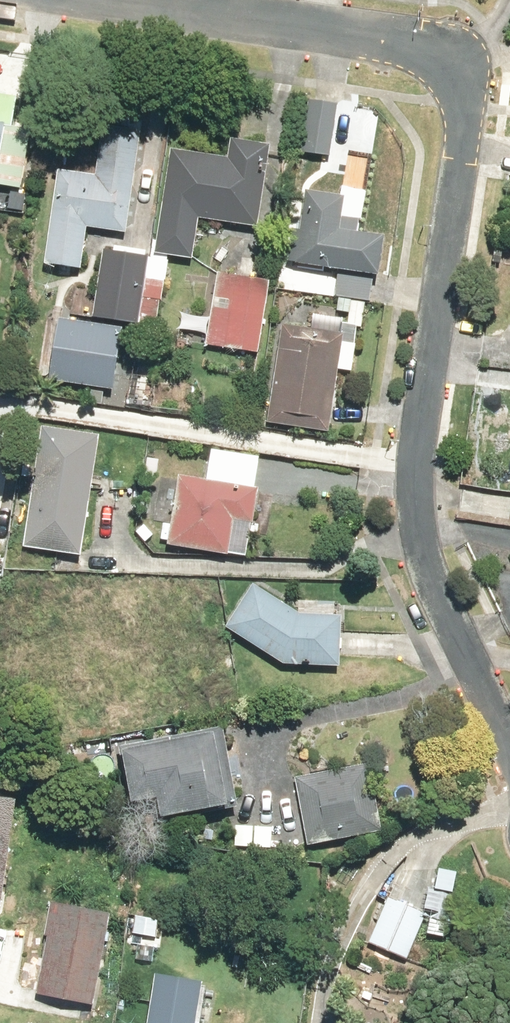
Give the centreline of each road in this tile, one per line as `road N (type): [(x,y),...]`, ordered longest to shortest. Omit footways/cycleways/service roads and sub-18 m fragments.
road 1 (residential): [(509,744),(447,616),(424,547),(416,452),(472,115),(465,76),(429,47),(120,0)]

